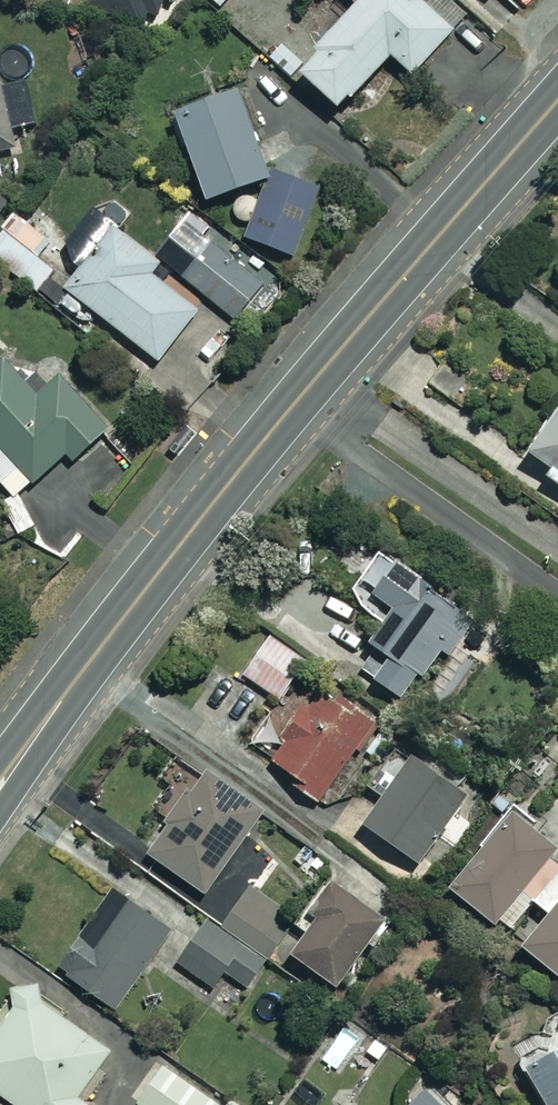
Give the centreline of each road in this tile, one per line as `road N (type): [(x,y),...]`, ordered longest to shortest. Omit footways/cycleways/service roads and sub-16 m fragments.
road 1 (secondary): [(557,102),(253,452),(0,785)]

